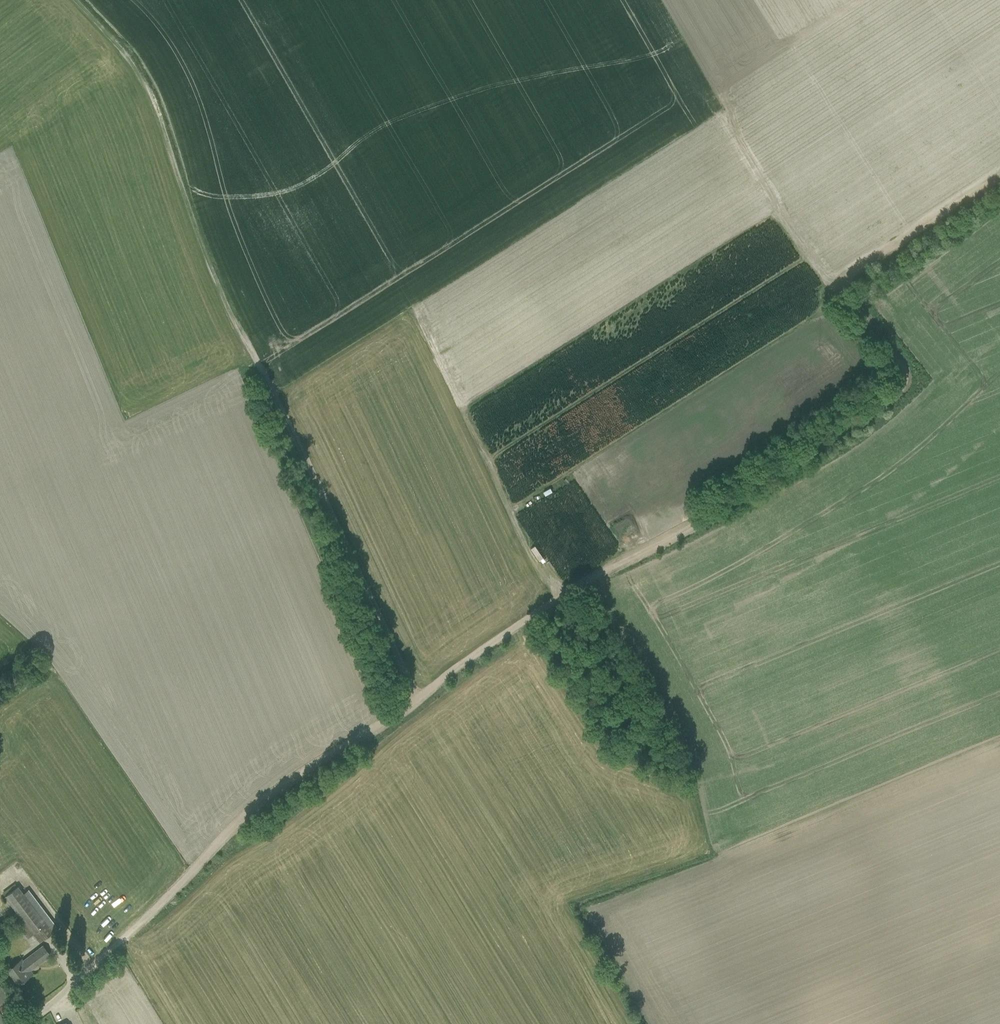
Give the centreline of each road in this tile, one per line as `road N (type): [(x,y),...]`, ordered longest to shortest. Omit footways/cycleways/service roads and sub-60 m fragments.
road 1 (track): [(999,174),(844,277),(846,296),(898,364),(893,393),(703,518),(558,595),(417,696)]
road 2 (track): [(417,696),(234,821),(94,966)]

